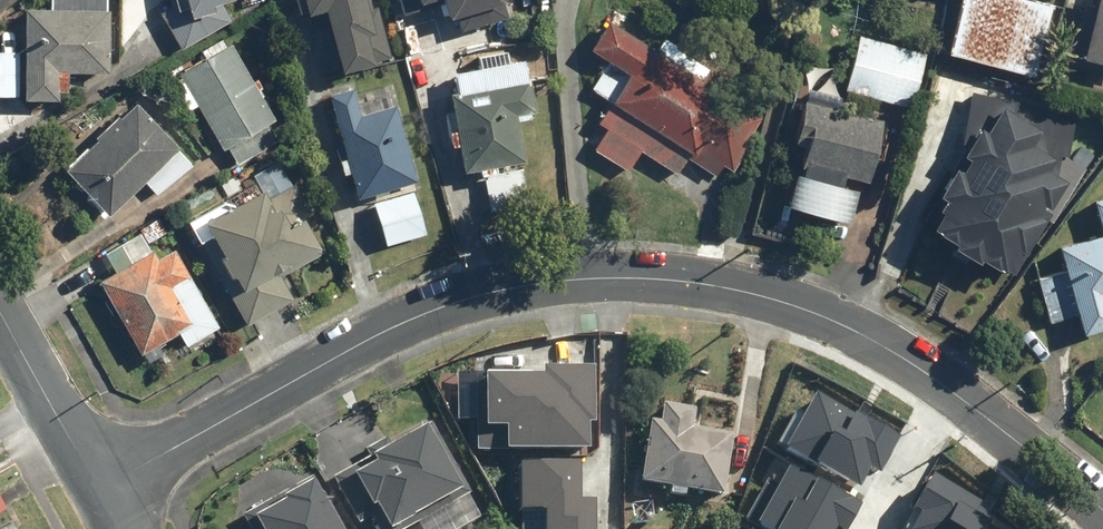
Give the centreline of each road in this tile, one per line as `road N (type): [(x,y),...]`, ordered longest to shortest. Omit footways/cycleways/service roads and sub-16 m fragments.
road 1 (residential): [(1102,509),(933,377),(853,329),(735,289),(623,277),(501,288),(428,307),(99,491)]
road 2 (residential): [(99,491),(0,313)]

